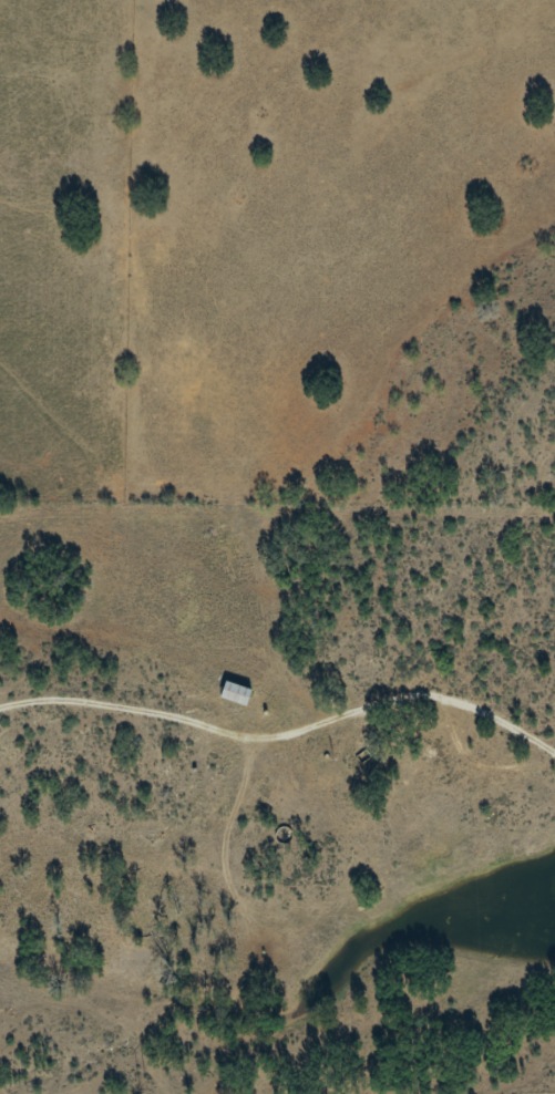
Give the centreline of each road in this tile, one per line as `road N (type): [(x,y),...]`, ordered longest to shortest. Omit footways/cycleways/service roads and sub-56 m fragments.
road 1 (residential): [(554,779),(480,783),(426,773),(353,737),(310,740),(263,756)]

